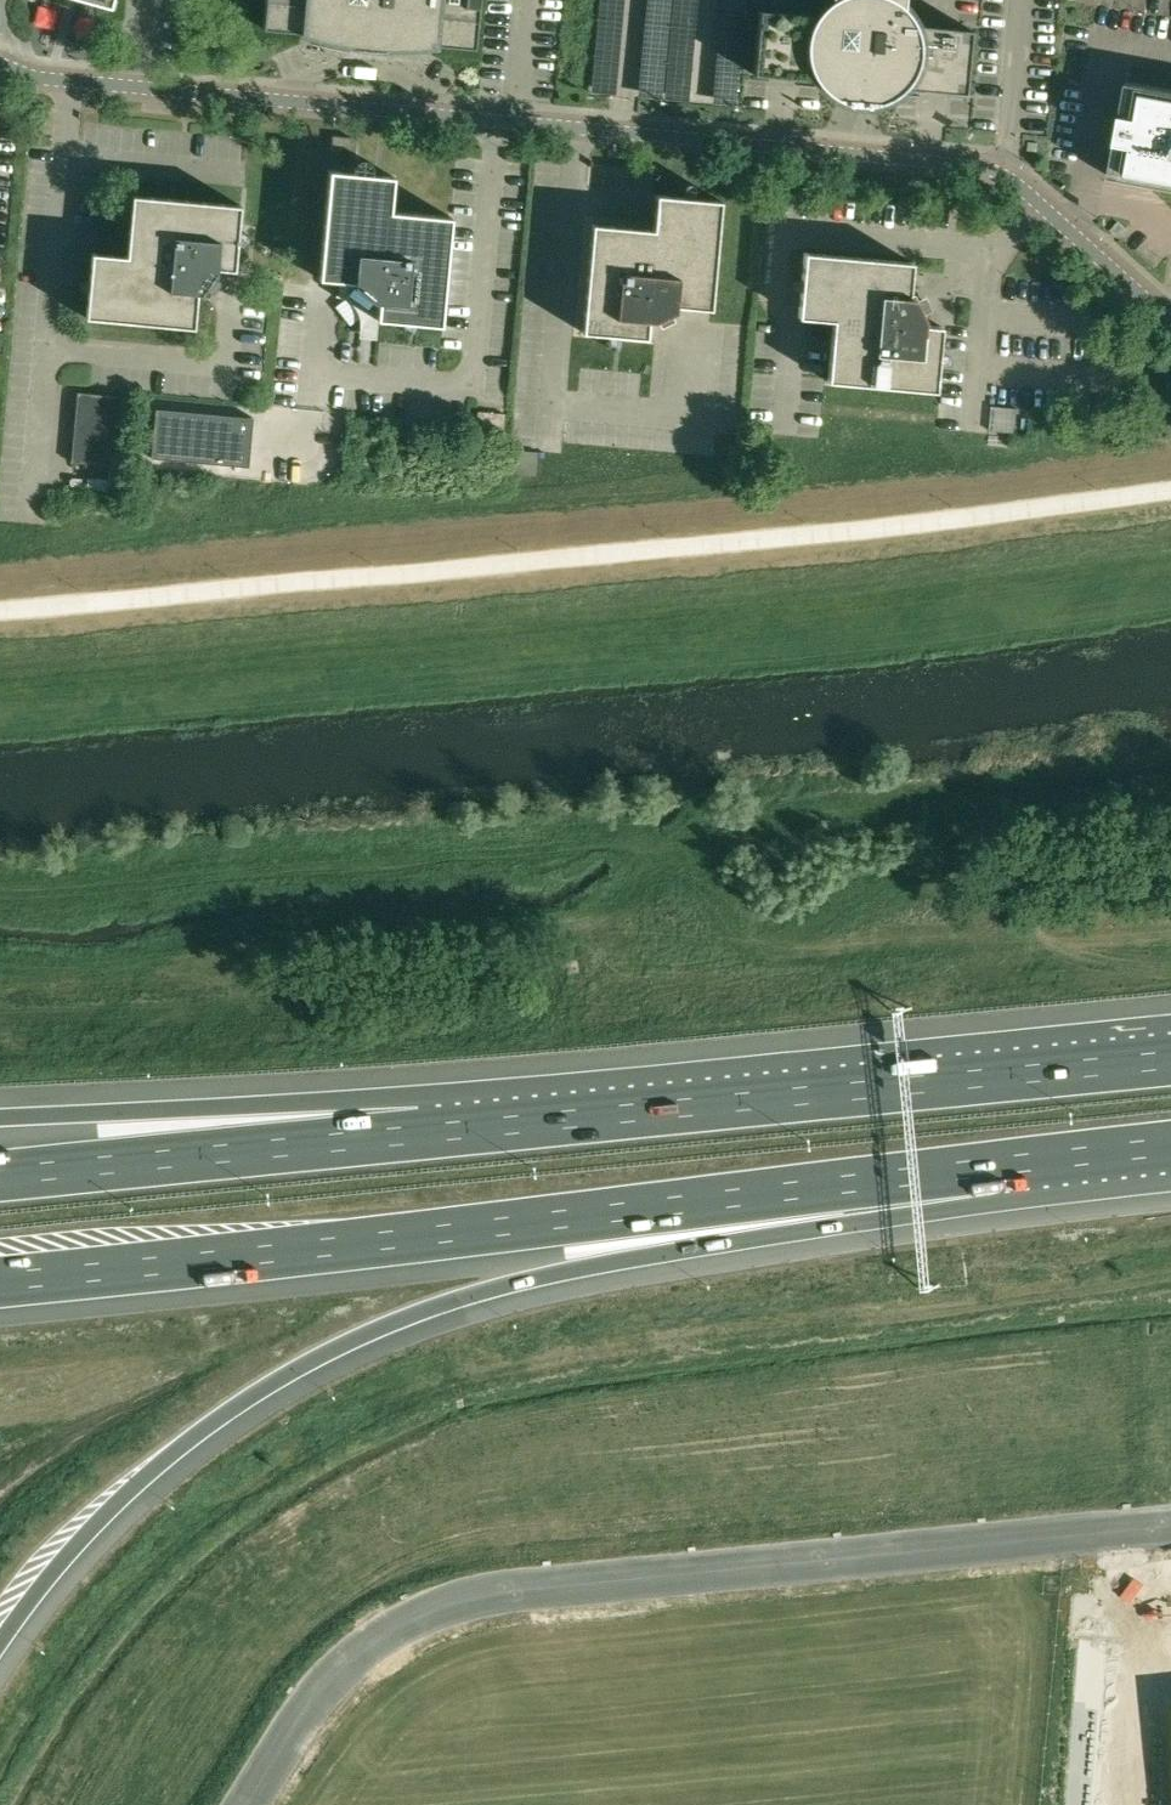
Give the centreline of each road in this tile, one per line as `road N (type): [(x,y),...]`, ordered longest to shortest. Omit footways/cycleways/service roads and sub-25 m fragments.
road 1 (unclassified): [(1170,320),(996,169),(71,82),(0,63)]
road 2 (motorway): [(0,1643),(96,1518),(195,1435),(287,1373),(382,1326),(481,1292),(990,1167)]
road 3 (unclassified): [(1170,1524),(466,1598),(391,1630),(340,1669),(243,1804)]
road 4 (motorway): [(0,1279),(990,1167)]
road 5 (motorway): [(1170,1058),(423,1133)]
road 6 (motorway): [(423,1133),(0,1176)]
road 7 (motorway): [(423,1133),(97,1112),(0,1116)]
road 8 (motorway): [(990,1167),(1170,1148)]

